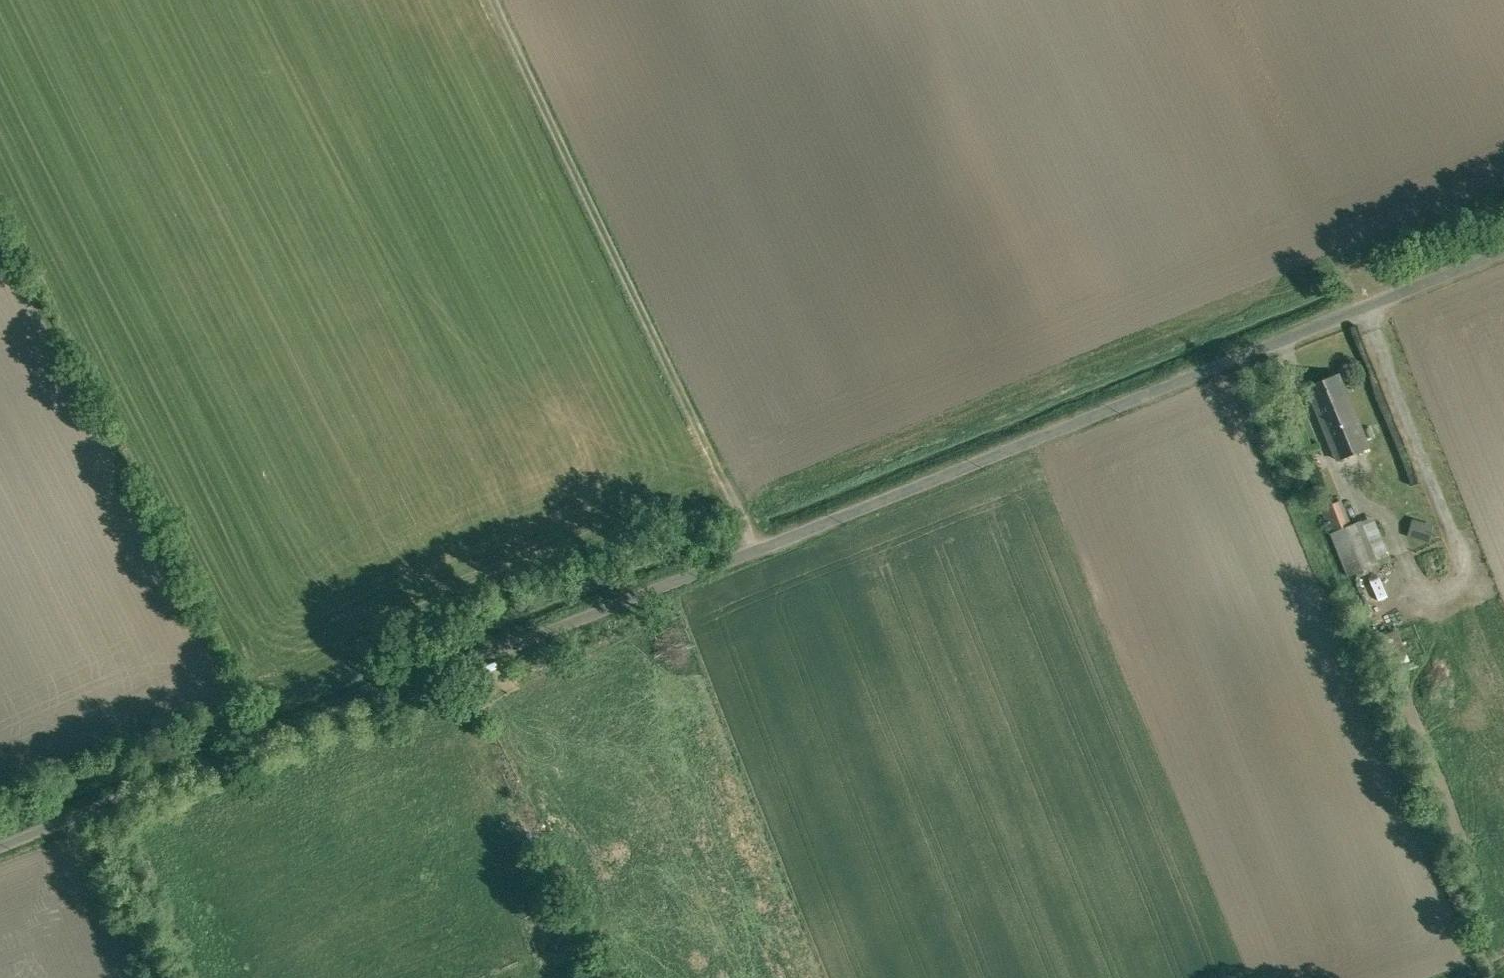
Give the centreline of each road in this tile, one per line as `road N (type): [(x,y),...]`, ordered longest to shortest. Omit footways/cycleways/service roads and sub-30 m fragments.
road 1 (unclassified): [(0,849),(1503,243)]

